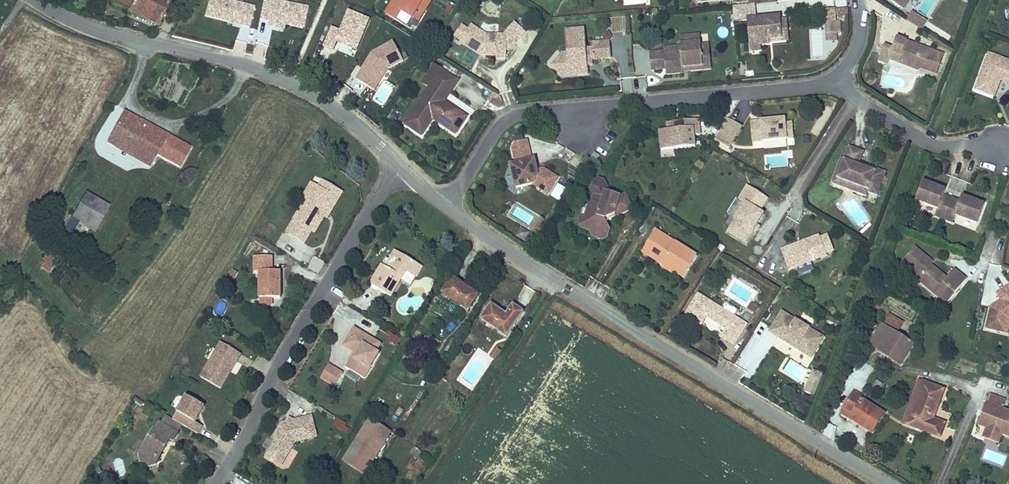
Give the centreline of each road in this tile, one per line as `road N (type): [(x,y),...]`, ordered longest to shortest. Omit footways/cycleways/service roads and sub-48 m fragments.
road 1 (tertiary): [(445,205),(884,483)]
road 2 (residential): [(445,205),(496,131),(521,115),(836,85)]
road 3 (tertiary): [(37,0),(105,32),(276,72),(328,102),(402,168)]
road 4 (residential): [(217,483),(402,168)]
road 5 (residential): [(836,85),(929,144),(1004,150)]

